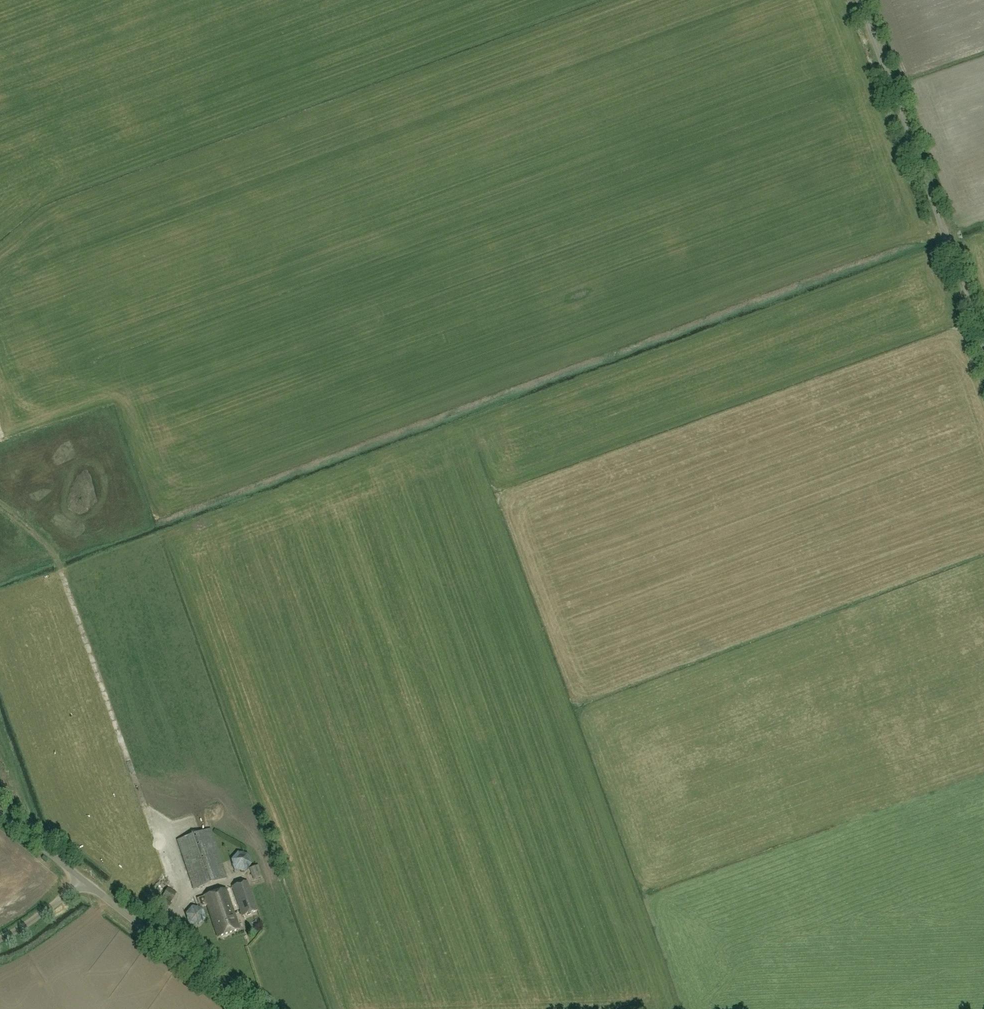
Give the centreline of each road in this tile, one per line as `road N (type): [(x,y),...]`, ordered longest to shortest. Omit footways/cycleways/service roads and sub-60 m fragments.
road 1 (unclassified): [(983,353),(858,0)]
road 2 (unclassified): [(251,1008),(81,879)]

